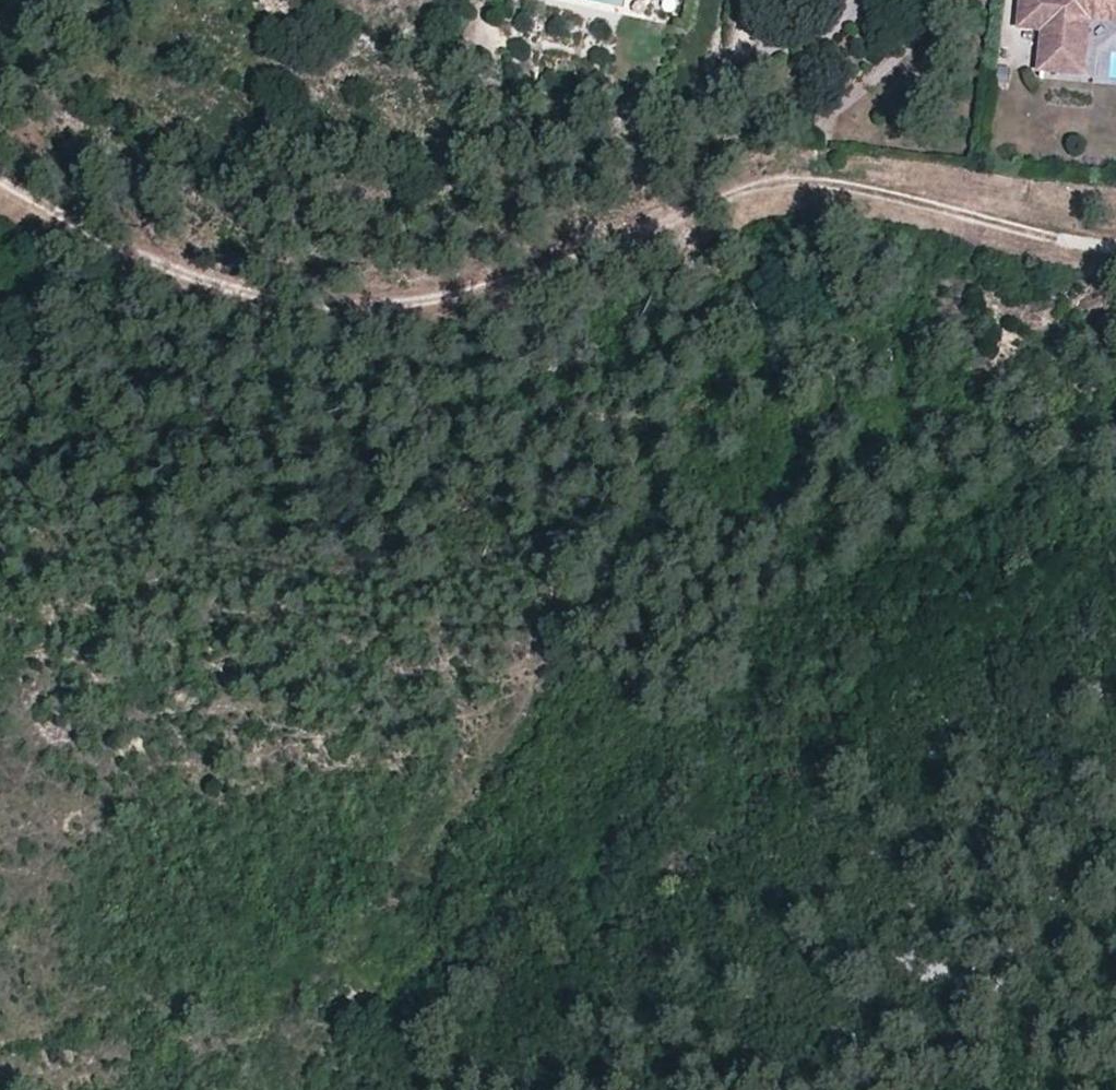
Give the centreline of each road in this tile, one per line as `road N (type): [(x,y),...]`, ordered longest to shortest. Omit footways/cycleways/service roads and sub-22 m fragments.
road 1 (track): [(1115,256),(1068,254),(849,197),(569,277),(178,273),(0,157)]

